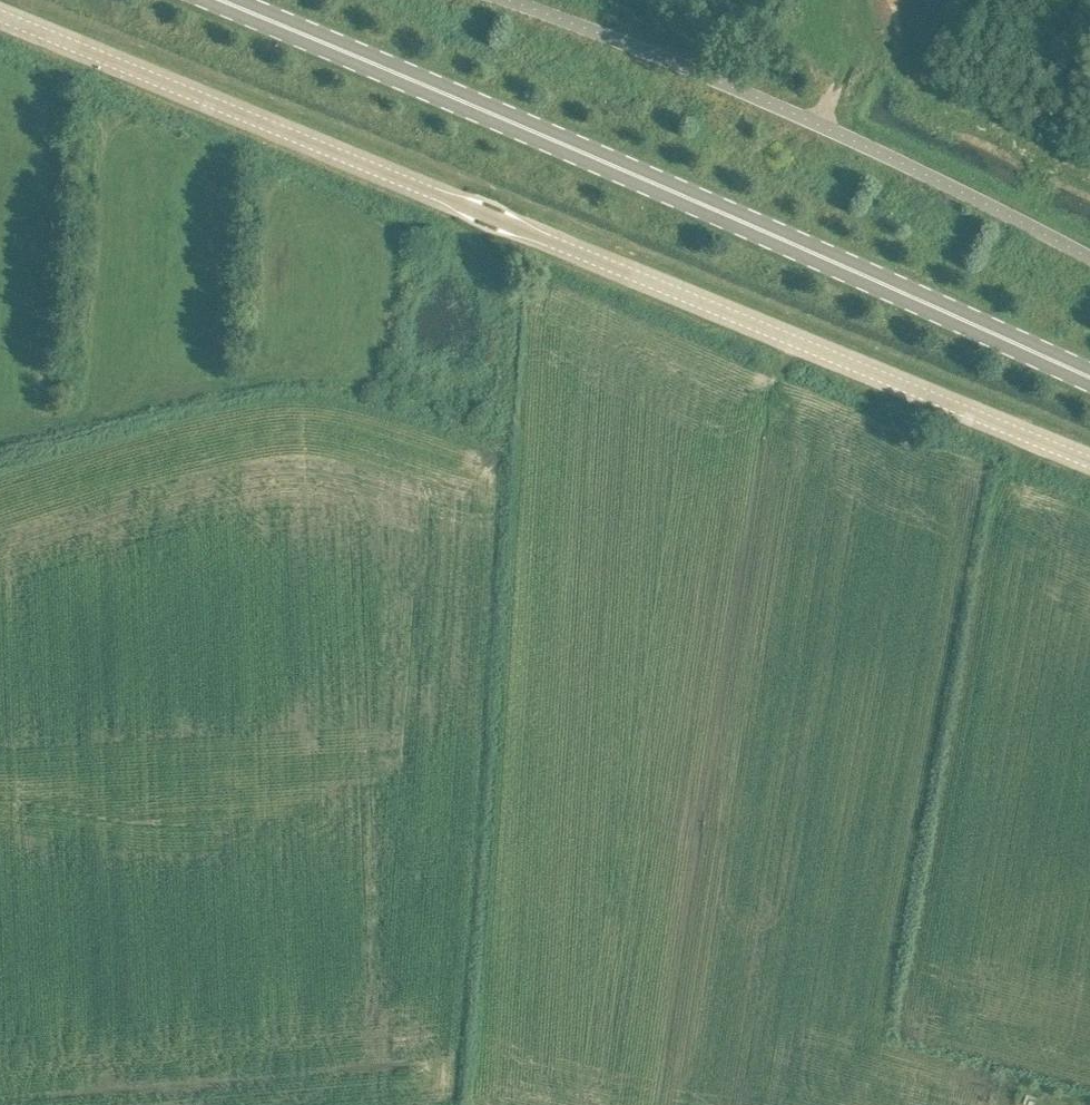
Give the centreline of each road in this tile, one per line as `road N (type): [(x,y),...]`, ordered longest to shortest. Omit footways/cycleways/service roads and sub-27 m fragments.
road 1 (unclassified): [(1089,466),(0,15)]
road 2 (secondary): [(1089,383),(222,0)]

